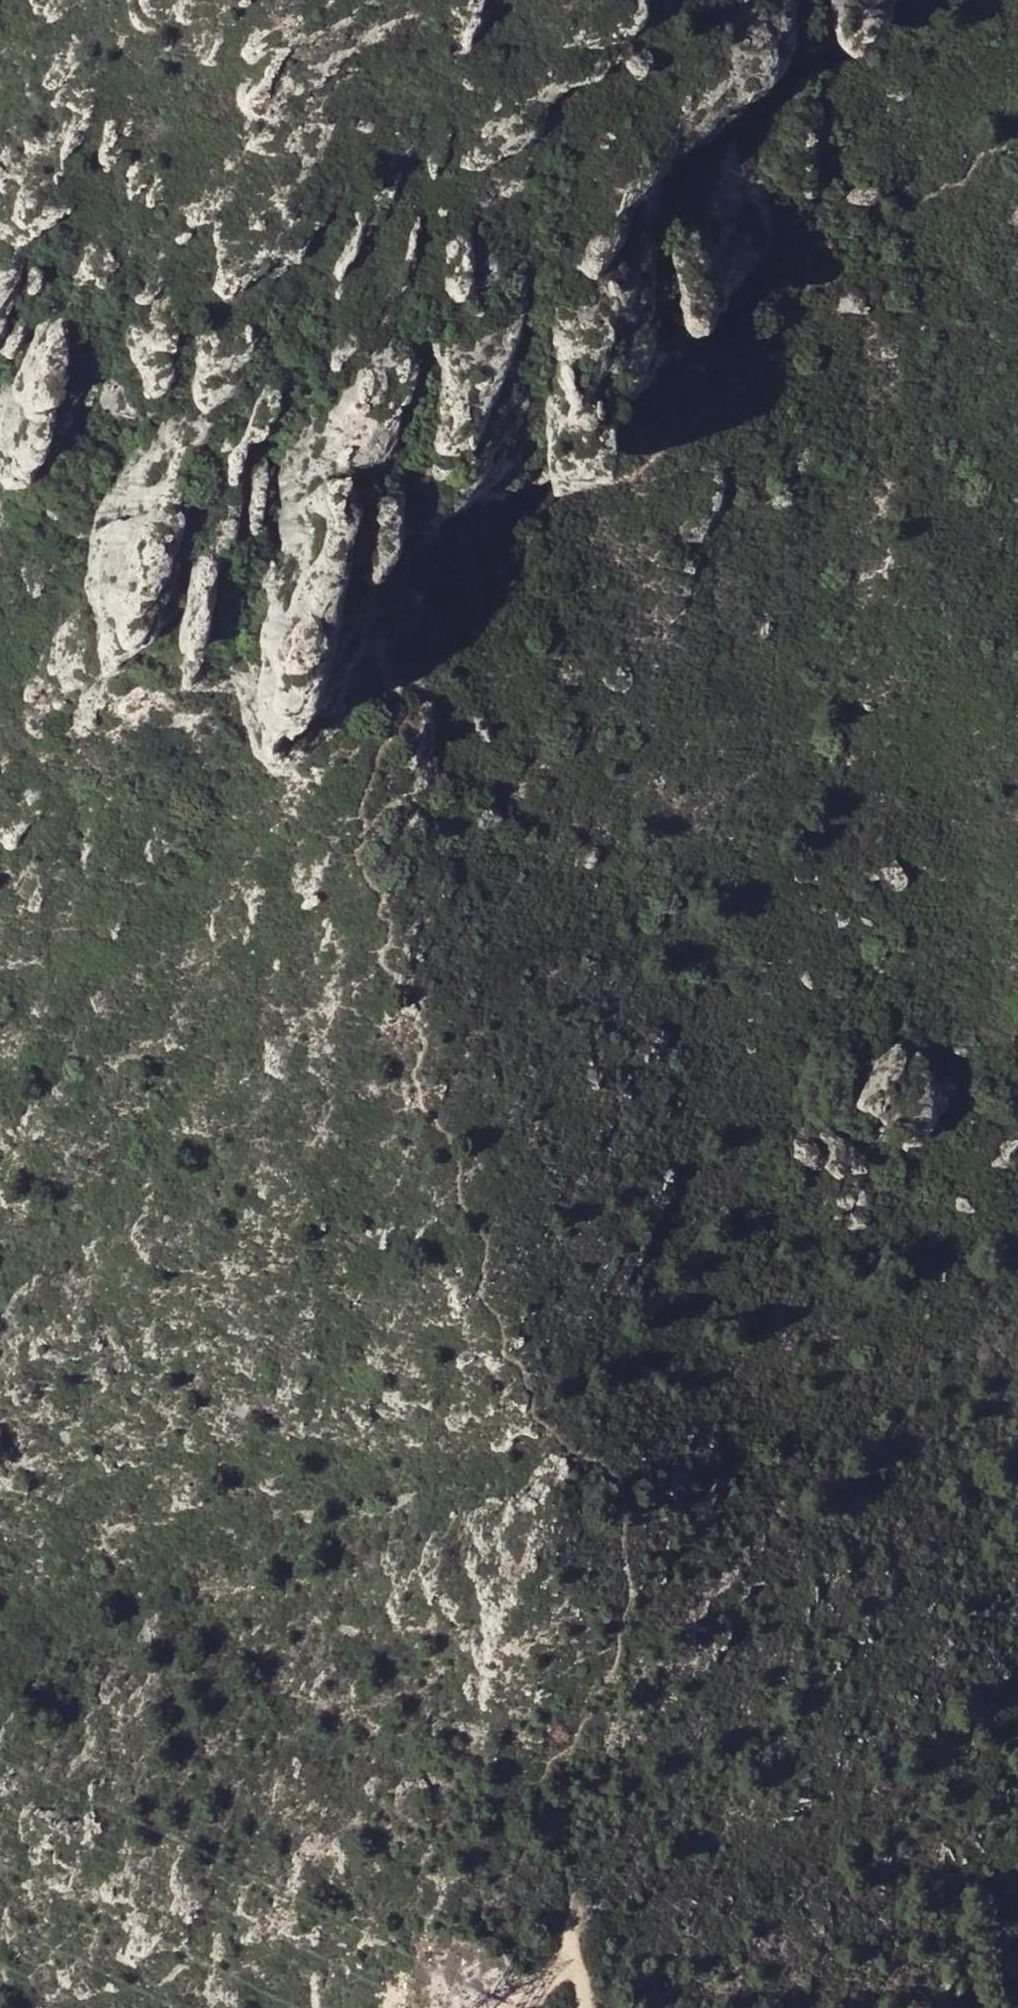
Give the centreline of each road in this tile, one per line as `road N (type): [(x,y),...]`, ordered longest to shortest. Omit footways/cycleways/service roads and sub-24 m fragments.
road 1 (track): [(581,2007),(577,1966),(509,2007)]

